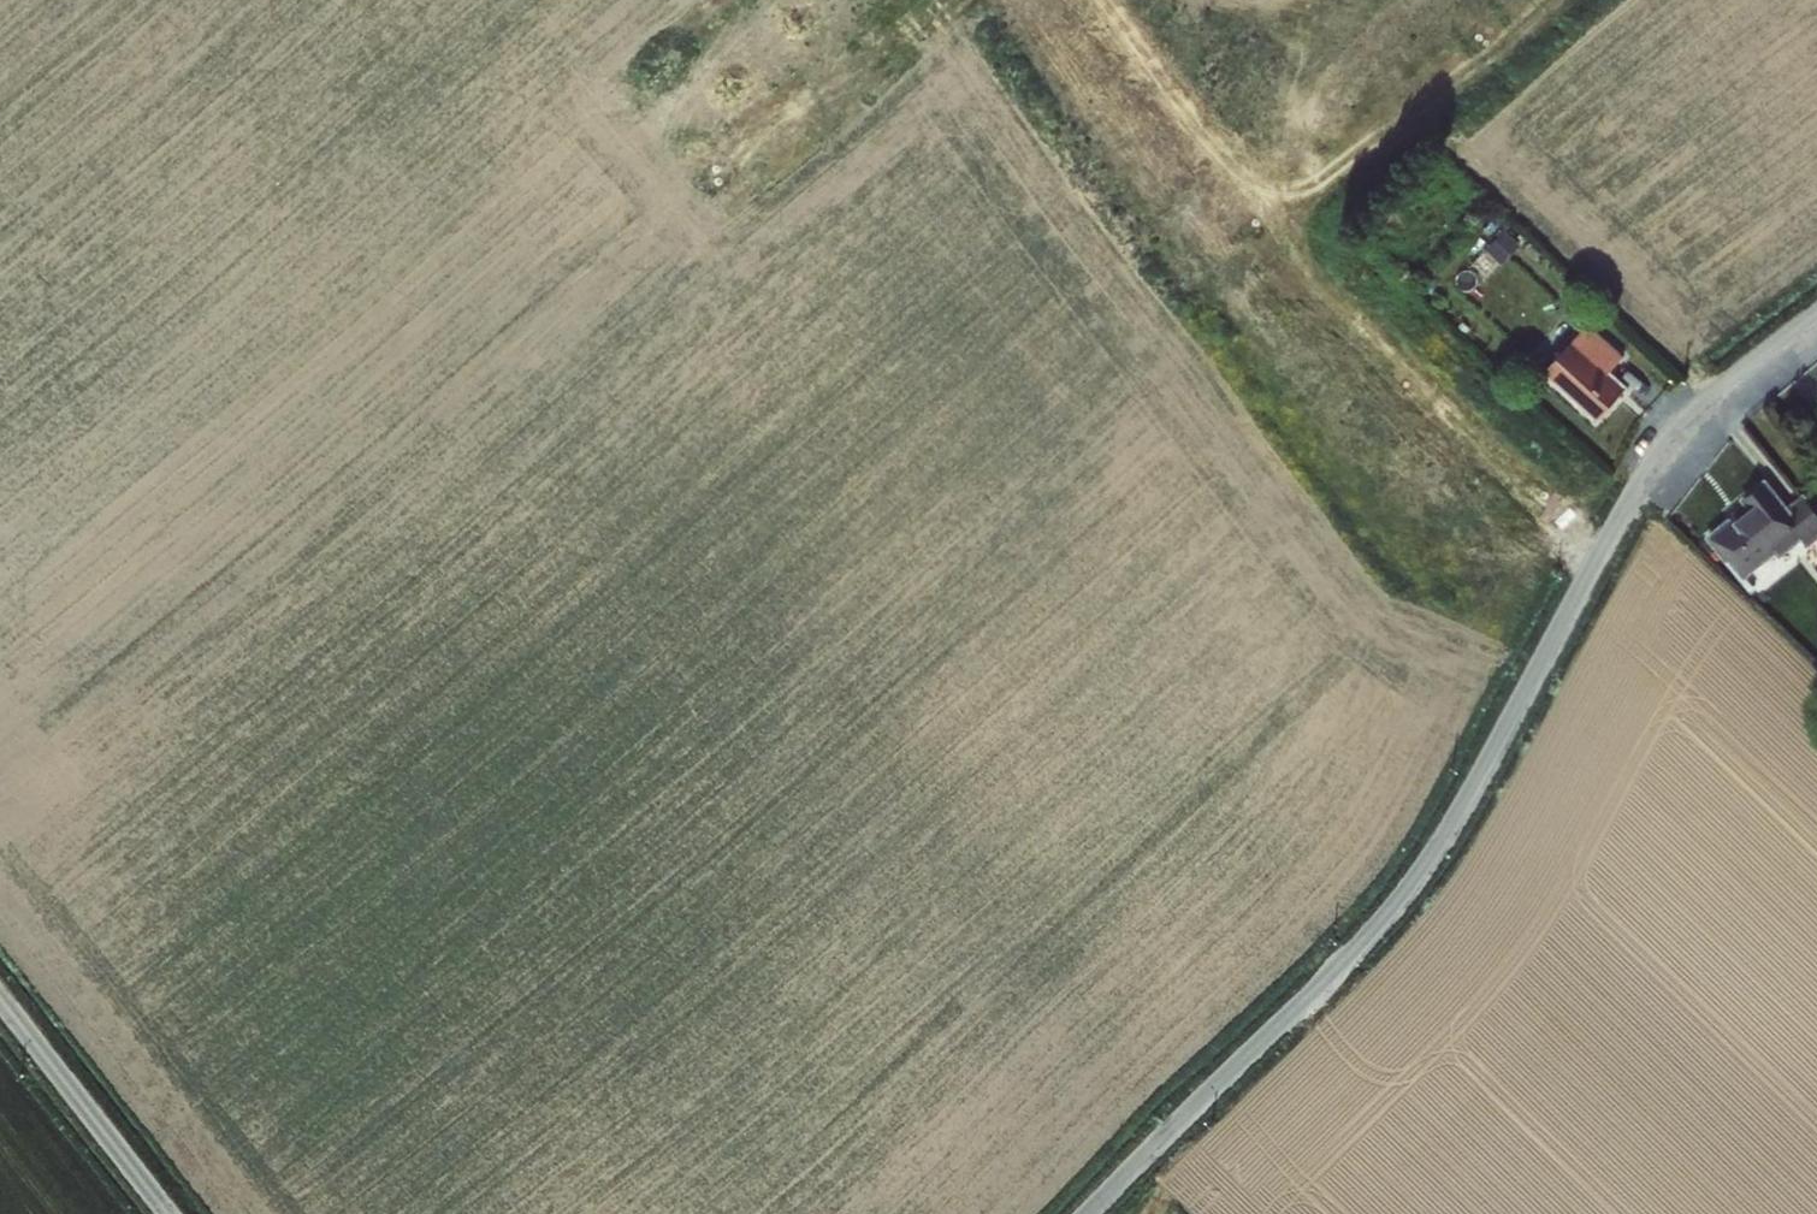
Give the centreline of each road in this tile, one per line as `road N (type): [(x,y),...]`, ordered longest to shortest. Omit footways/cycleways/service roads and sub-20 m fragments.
road 1 (residential): [(1816,322),(1672,438),(1458,814),(1383,915),(1085,1213)]
road 2 (residential): [(170,1213),(0,997)]

